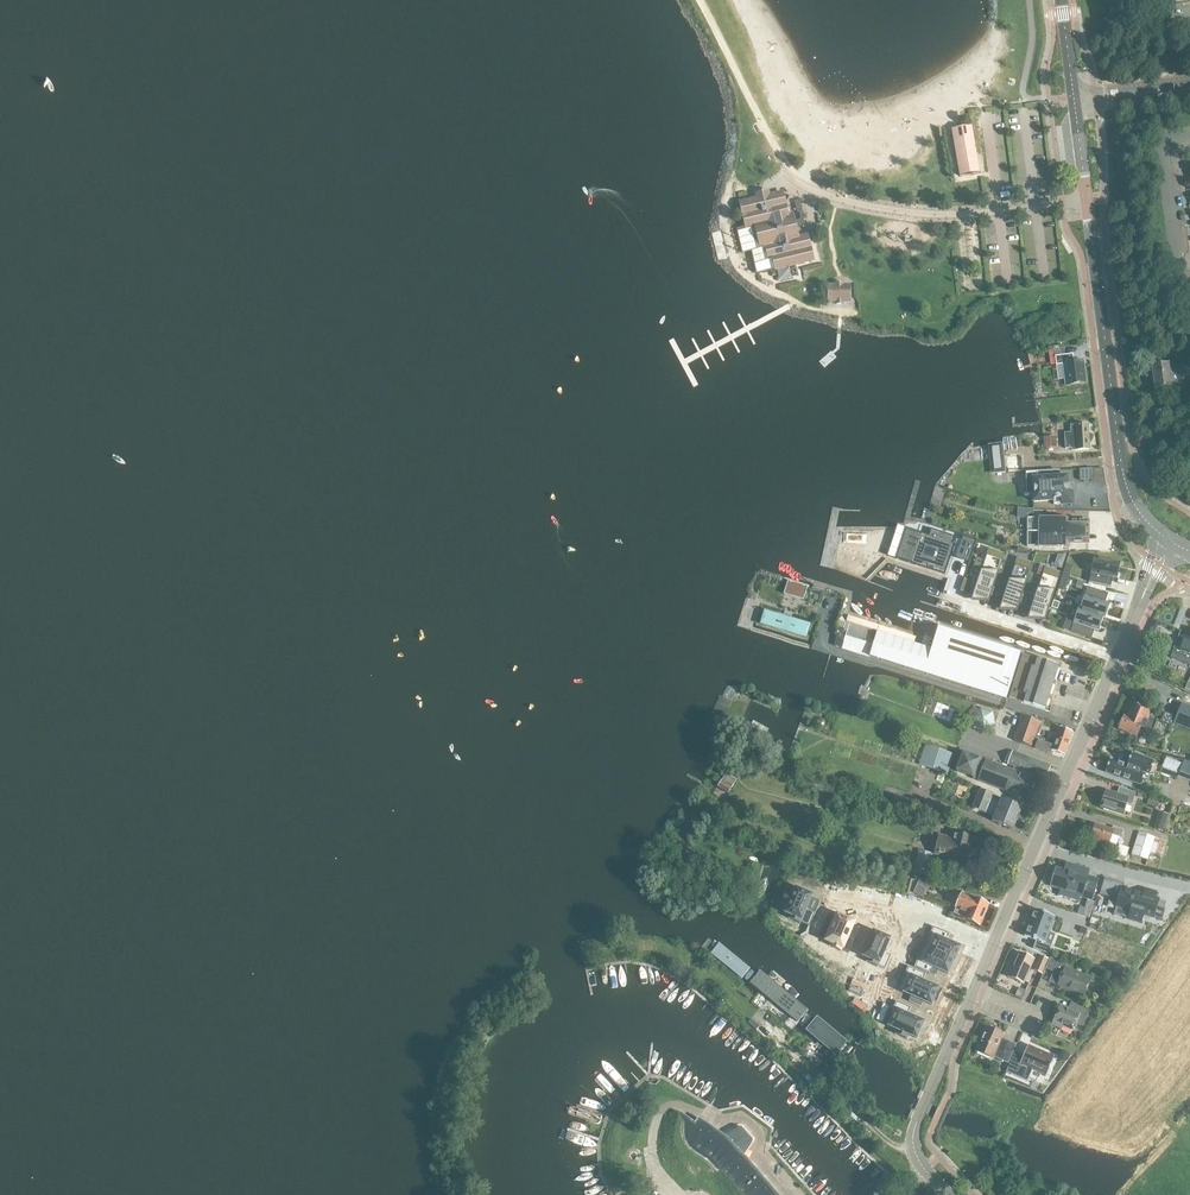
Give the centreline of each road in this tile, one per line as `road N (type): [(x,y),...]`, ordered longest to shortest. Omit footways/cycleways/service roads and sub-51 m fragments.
road 1 (secondary): [(1168,540),(1139,508),(1120,458),(1076,101)]
road 2 (tertiary): [(951,1194),(916,1156),(914,1137),(975,987)]
road 3 (tertiary): [(1035,848),(1117,657)]
road 4 (residential): [(1117,657),(951,605)]
road 5 (residential): [(836,895),(916,910),(993,944)]
road 6 (residential): [(1189,283),(1180,268),(1168,152),(1189,133)]
road 7 (residential): [(1035,848),(1189,888)]
road 8 (tertiary): [(1117,657),(1168,540)]

